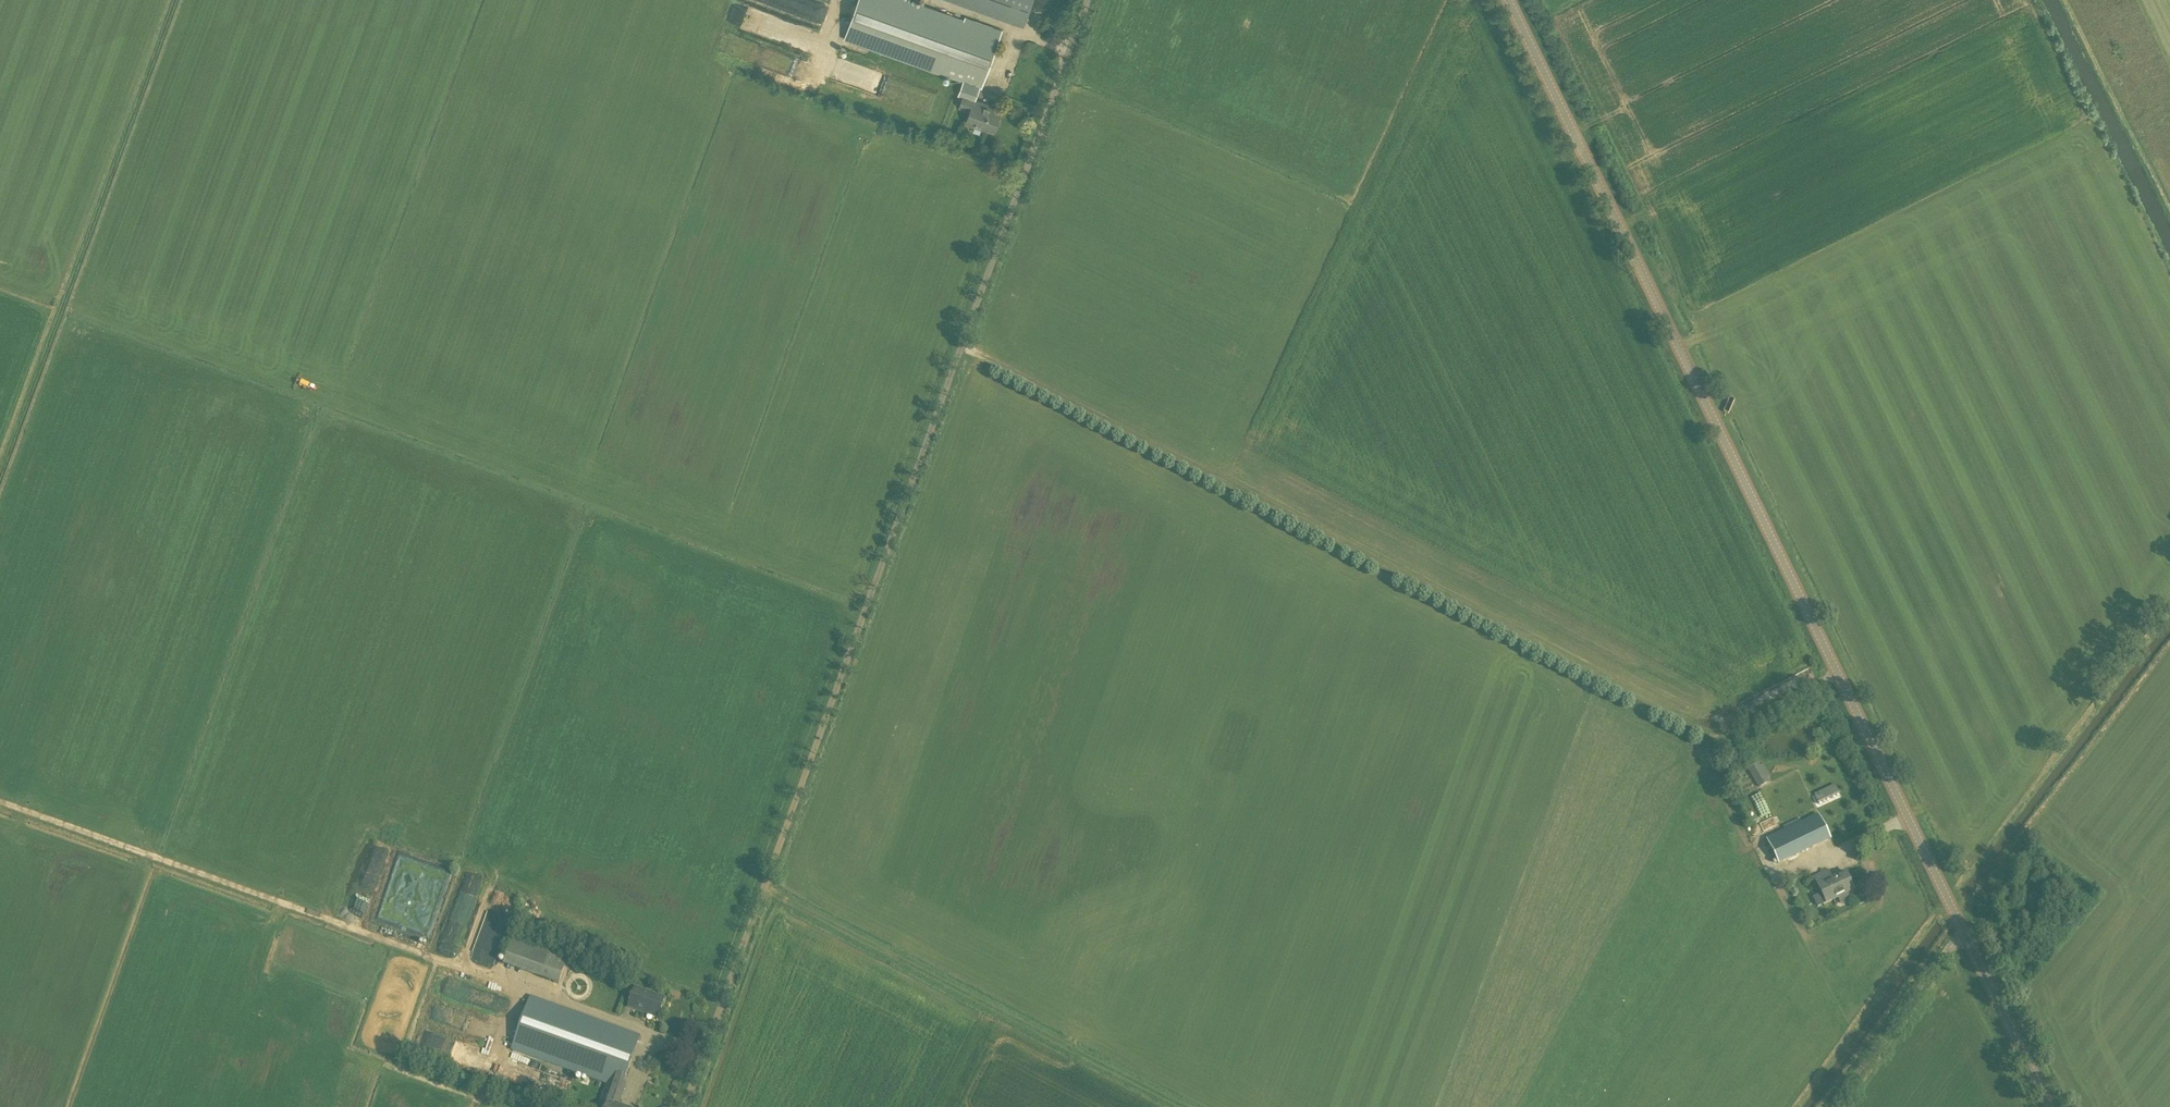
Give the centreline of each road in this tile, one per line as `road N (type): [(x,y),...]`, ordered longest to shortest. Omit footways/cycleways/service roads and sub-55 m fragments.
road 1 (unclassified): [(689,1106),(1091,0)]
road 2 (secondary): [(1966,938),(1509,0)]
road 3 (track): [(769,891),(1187,1106)]
road 4 (unclassified): [(1834,1106),(1949,947),(1966,938)]
road 5 (secondary): [(2049,1106),(1966,938)]

